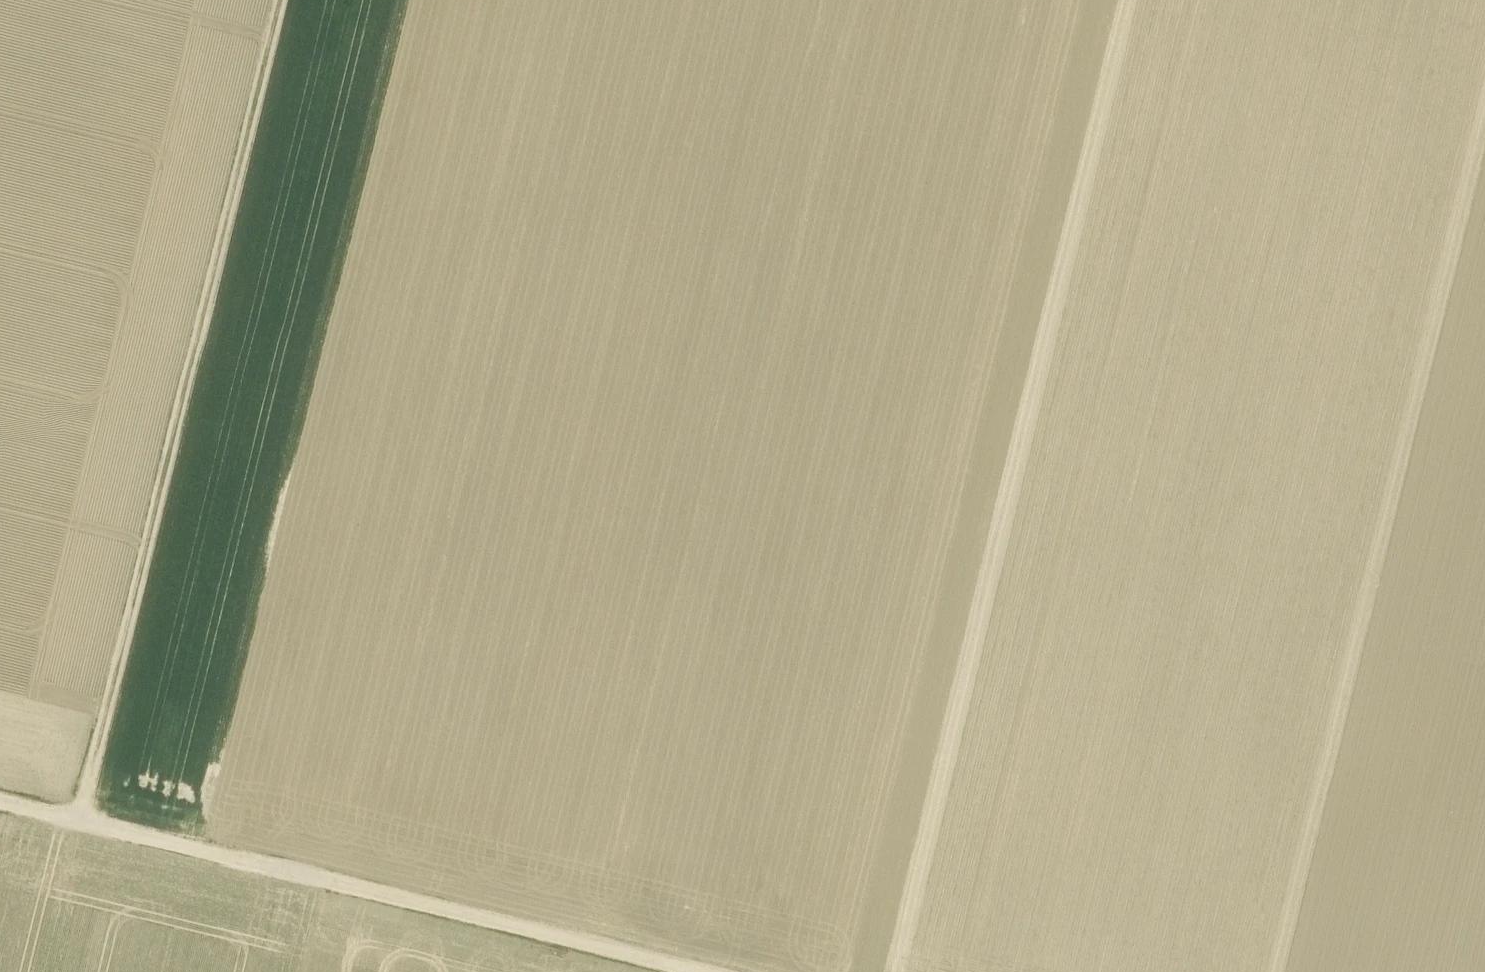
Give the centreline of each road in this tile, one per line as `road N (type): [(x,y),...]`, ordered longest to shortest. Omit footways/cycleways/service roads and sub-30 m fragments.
road 1 (track): [(82,825),(283,0)]
road 2 (track): [(683,971),(0,805)]

